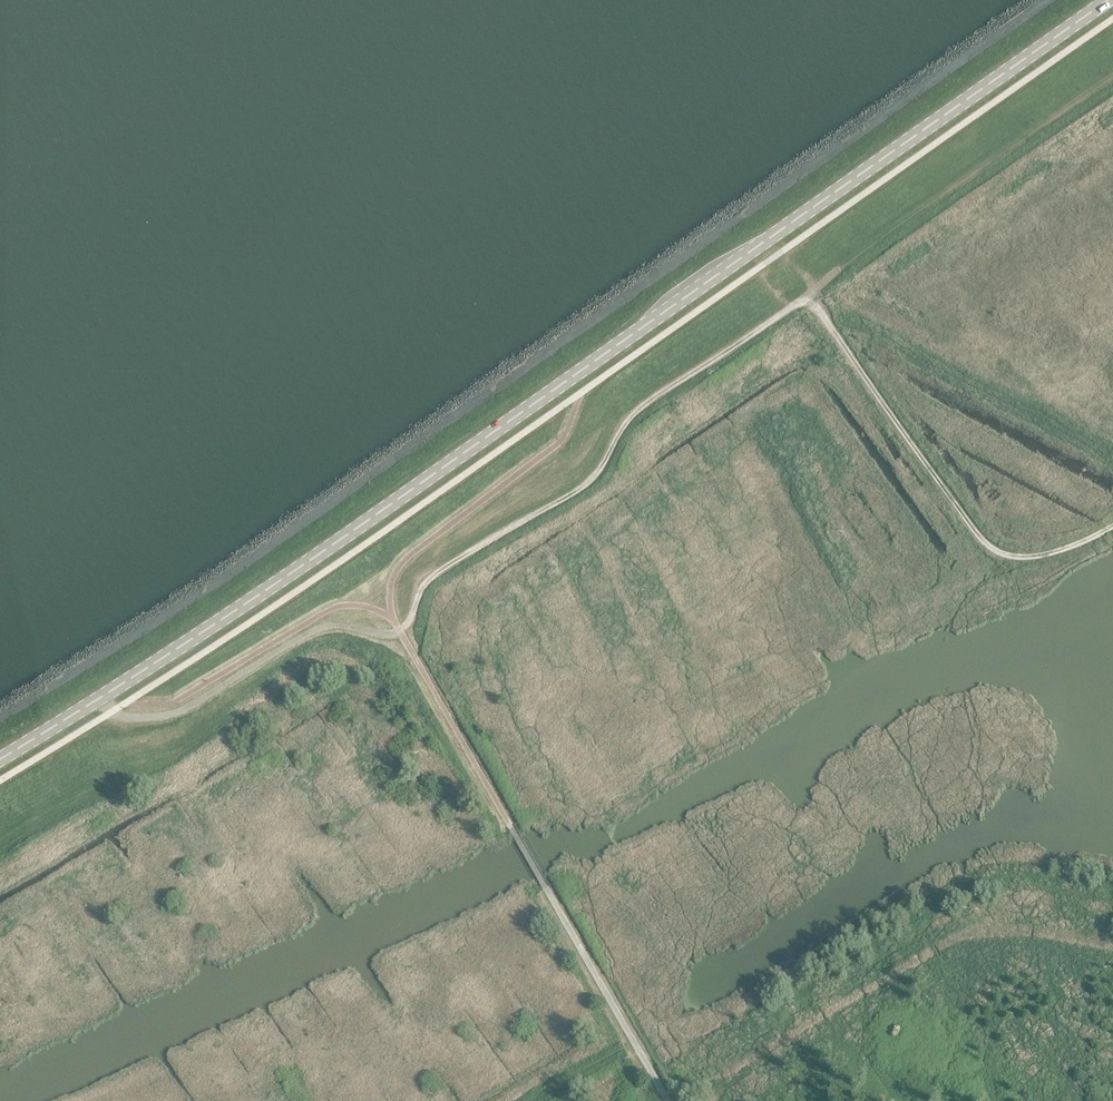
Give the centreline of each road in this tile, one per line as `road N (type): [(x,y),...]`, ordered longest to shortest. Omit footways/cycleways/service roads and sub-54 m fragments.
road 1 (secondary): [(0,757),(165,659),(1108,0)]
road 2 (track): [(1112,526),(1039,555),(997,552),(807,301),(636,410),(586,484),(426,582),(399,631)]
road 3 (track): [(98,699),(120,716),(174,713),(319,628),(399,631)]

